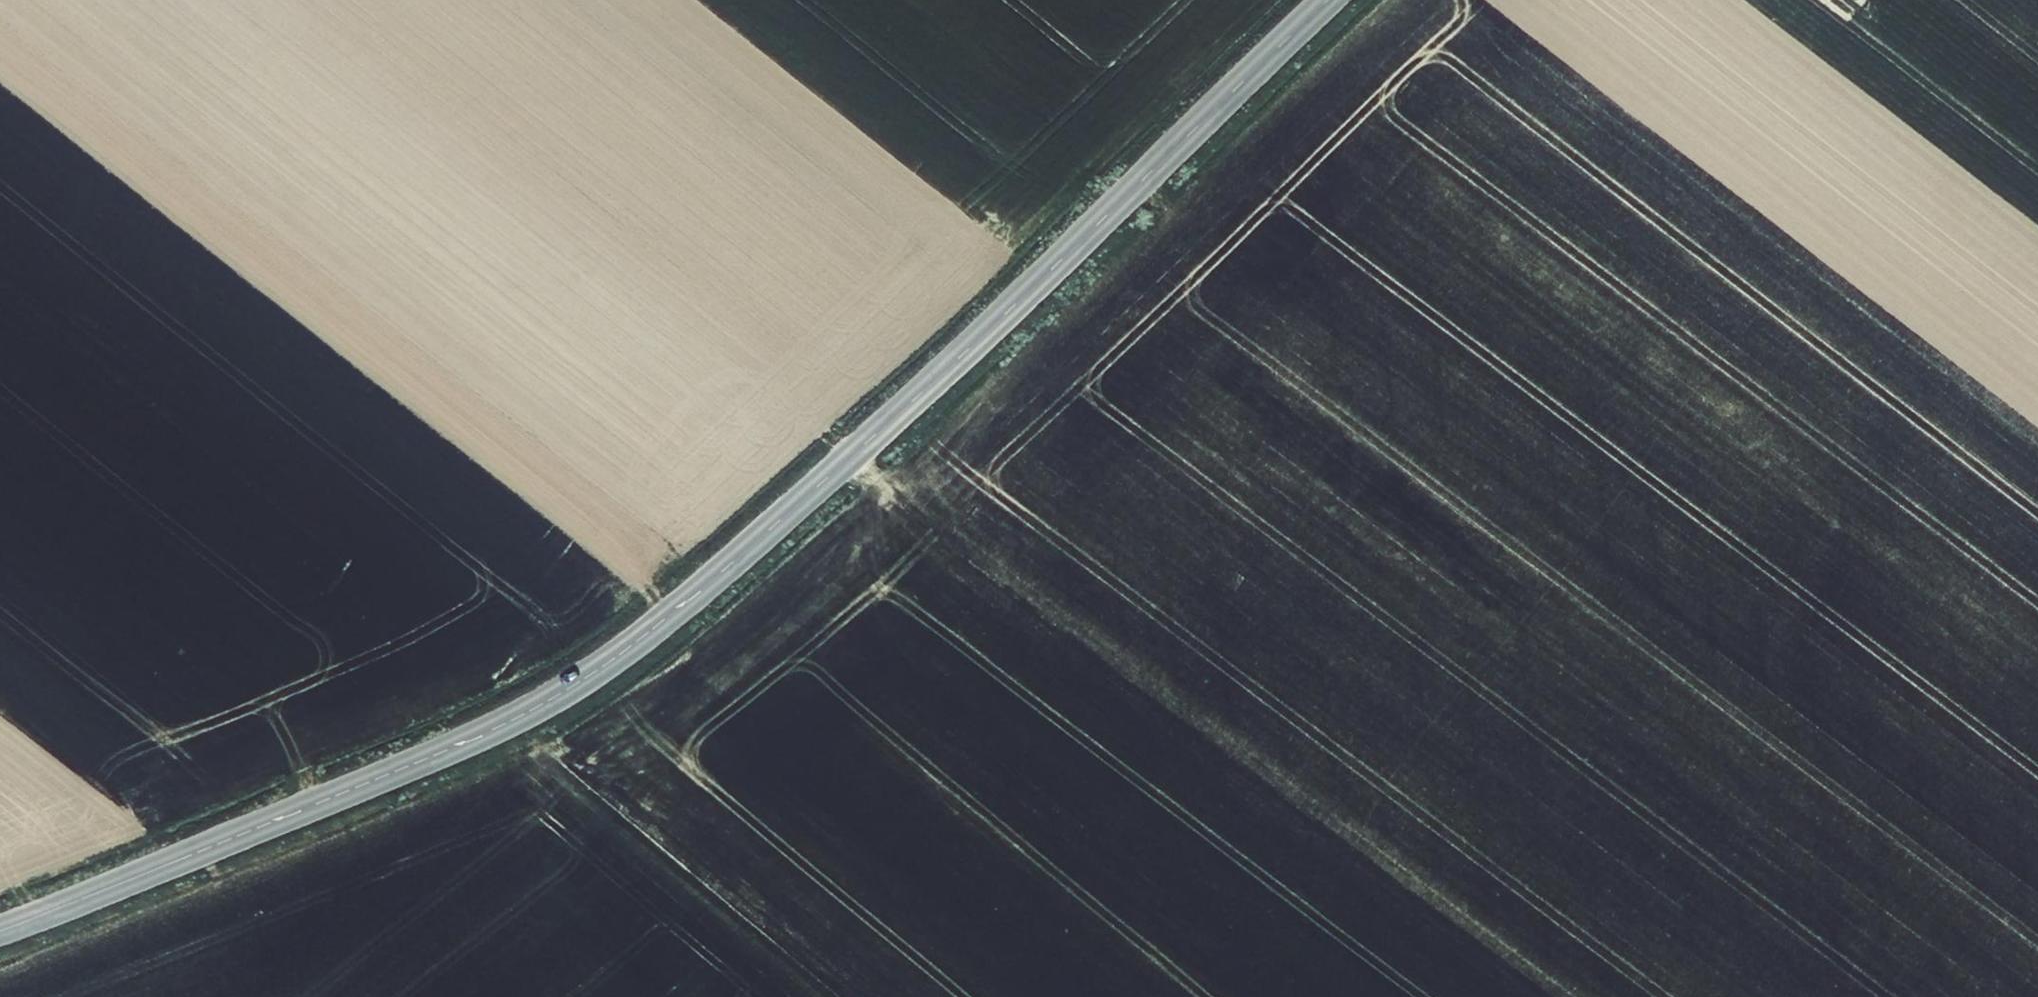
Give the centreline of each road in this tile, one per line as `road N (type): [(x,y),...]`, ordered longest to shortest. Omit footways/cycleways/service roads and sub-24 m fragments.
road 1 (tertiary): [(1326,0),(918,393),(726,567),(595,670),(445,751),(0,931)]

